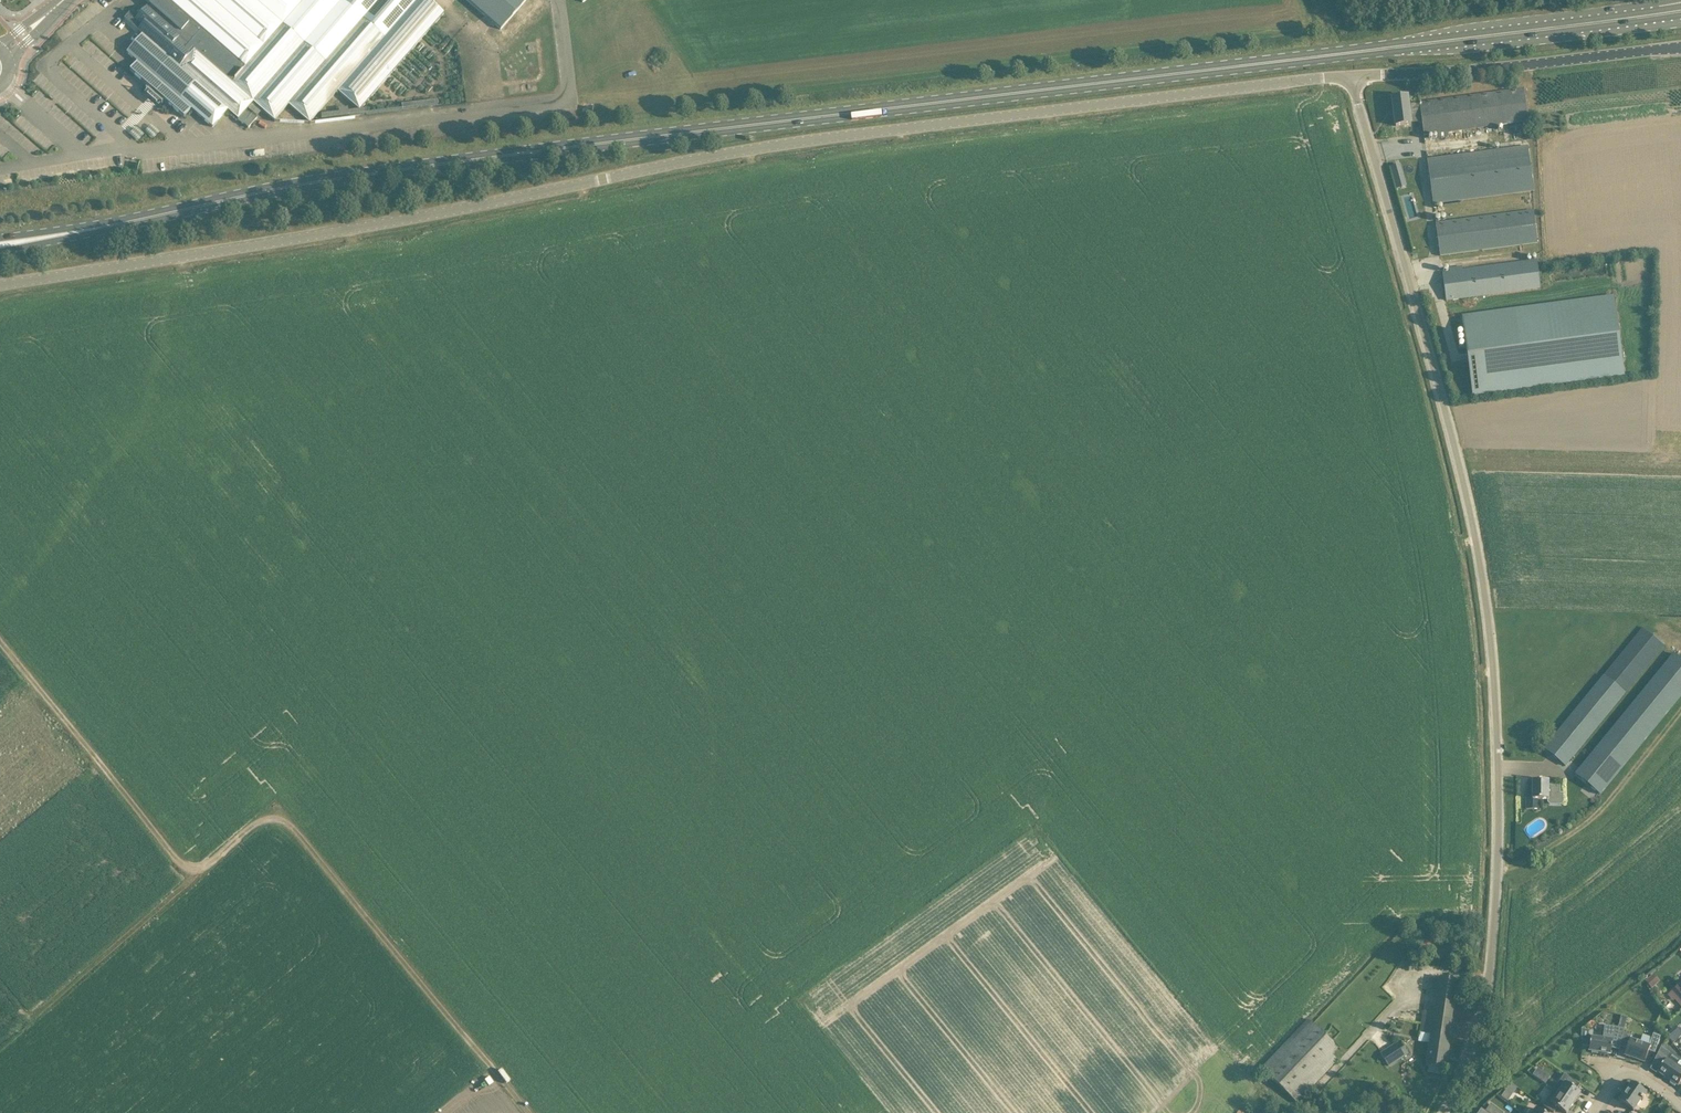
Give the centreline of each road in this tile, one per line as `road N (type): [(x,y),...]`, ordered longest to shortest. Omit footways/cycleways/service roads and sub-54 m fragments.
road 1 (primary): [(0,245),(323,181),(517,154),(1642,17)]
road 2 (unclassified): [(0,285),(305,237),(797,141),(1349,76)]
road 3 (unclassified): [(1441,1112),(1472,1046),(1489,974),(1498,785),(1492,672),(1453,434),(1349,76)]
road 4 (track): [(531,1112),(283,821),(251,823),(197,870),(188,867),(0,640)]
road 5 (unclassified): [(1680,47),(1478,71),(1349,76)]
road 6 (residential): [(1680,1106),(1641,1076),(1621,1072),(1590,1112)]

